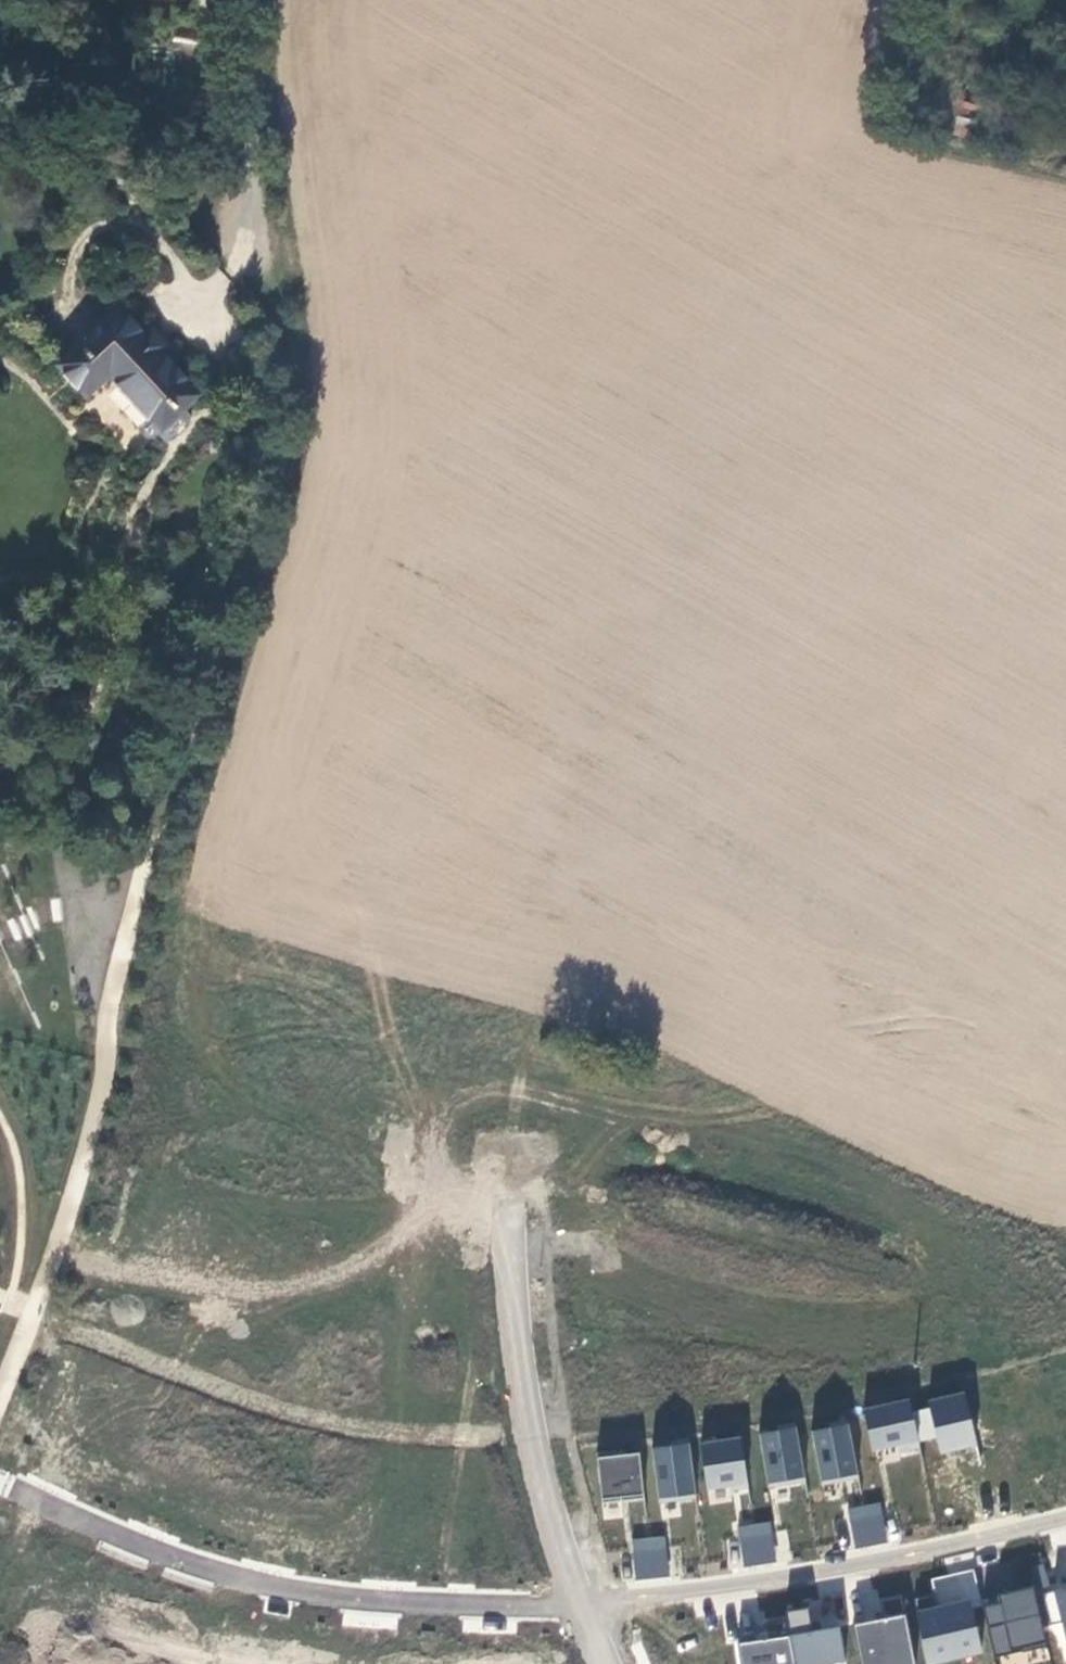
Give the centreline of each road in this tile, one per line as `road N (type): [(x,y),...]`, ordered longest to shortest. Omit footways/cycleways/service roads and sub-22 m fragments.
road 1 (track): [(291,396),(106,1009),(106,1059),(48,1265),(0,1398)]
road 2 (residential): [(690,812),(629,747),(568,708),(439,673),(433,641),(484,388)]
road 3 (residential): [(500,1255),(1065,1166)]
road 4 (residential): [(1065,1521),(863,1564),(582,1608)]
road 5 (residential): [(727,425),(922,59),(936,0)]
road 6 (residential): [(582,1608),(296,1589),(143,1543)]
road 7 (residential): [(249,0),(252,215),(285,364)]
road 8 (residential): [(528,1099),(168,1042)]
road 9 (residential): [(582,1608),(500,1255)]
road 10 (residential): [(690,812),(980,616)]
road 11 (residential): [(528,1099),(540,1028),(655,844),(690,812)]
road 12 (residential): [(980,616),(863,510),(727,425)]
road 13 (residential): [(727,425),(642,402),(484,388)]
road 14 (residential): [(484,388),(285,364)]
road 15 (residential): [(500,1255),(528,1099)]
road 16 (residential): [(143,1543),(0,1480)]
road 17 (residential): [(143,1543),(97,1663)]
road 18 (residential): [(1065,705),(980,616)]

